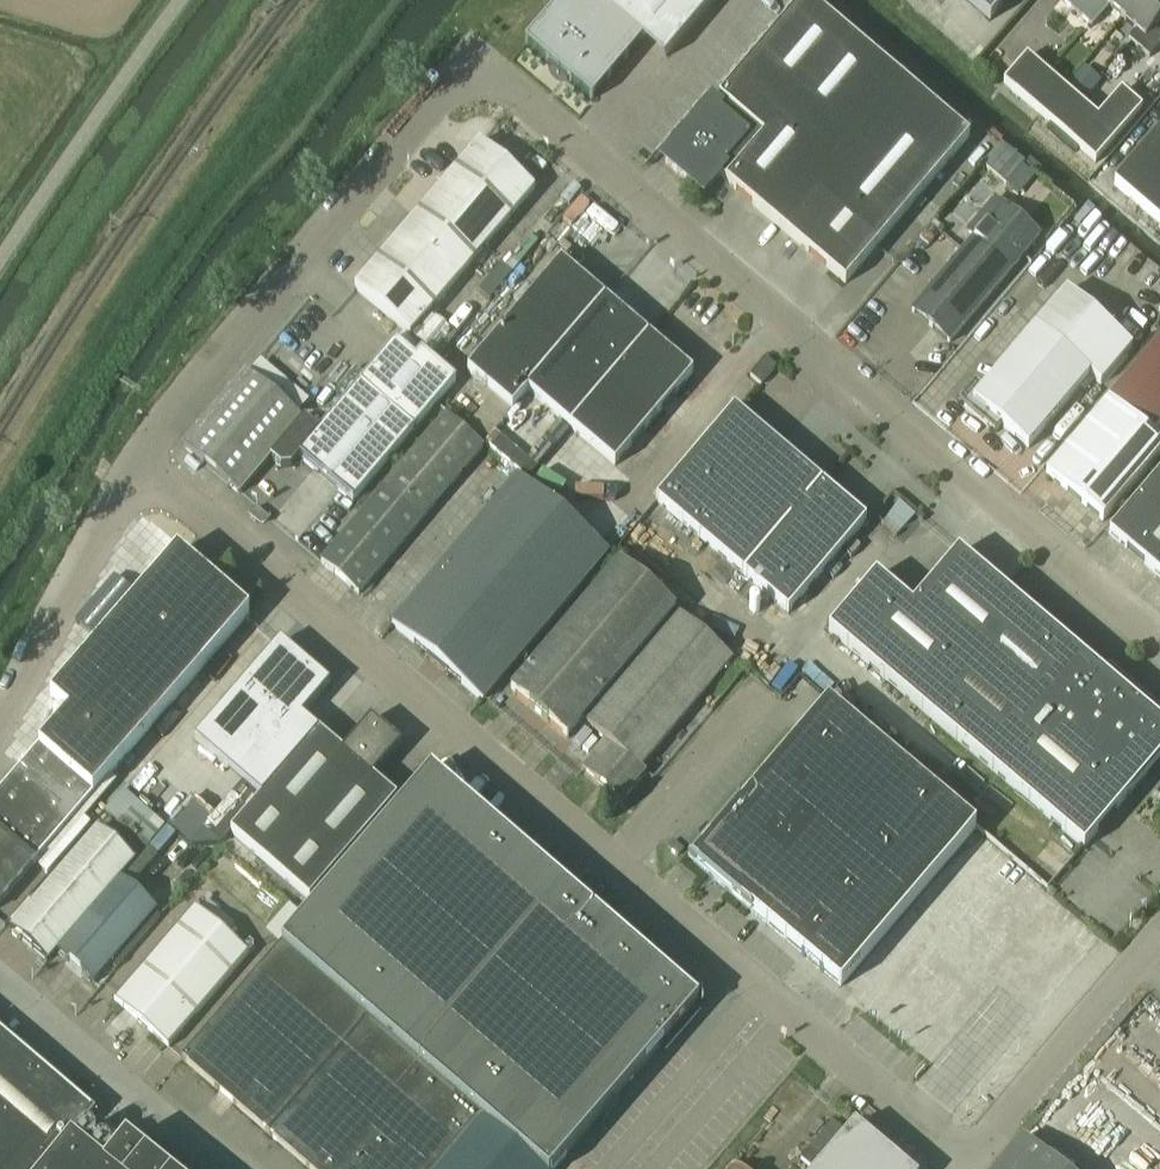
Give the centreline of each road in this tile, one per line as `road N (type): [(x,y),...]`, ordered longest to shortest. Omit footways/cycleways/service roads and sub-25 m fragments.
road 1 (unclassified): [(1159,646),(496,91),(455,93),(436,107),(168,417),(136,468)]
road 2 (unclassified): [(965,1161),(136,468)]
road 3 (unclassified): [(965,1161),(1159,931)]
road 4 (unclassified): [(136,468),(0,711)]
road 5 (unclassified): [(0,989),(212,1168)]

